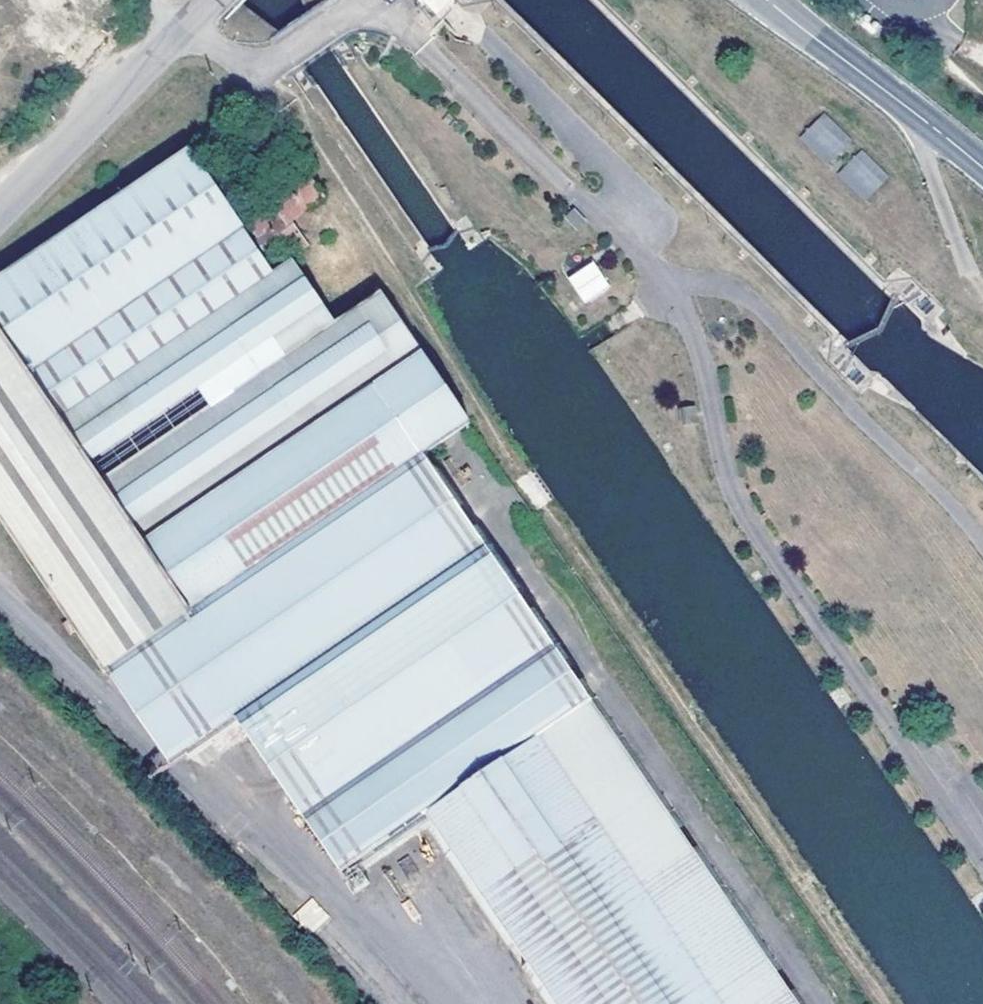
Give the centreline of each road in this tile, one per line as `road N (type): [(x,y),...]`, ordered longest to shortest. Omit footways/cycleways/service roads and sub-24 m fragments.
road 1 (track): [(885,1003),(530,487),(263,57)]
road 2 (tertiary): [(212,0),(0,217)]
road 3 (tertiary): [(768,0),(982,169)]

